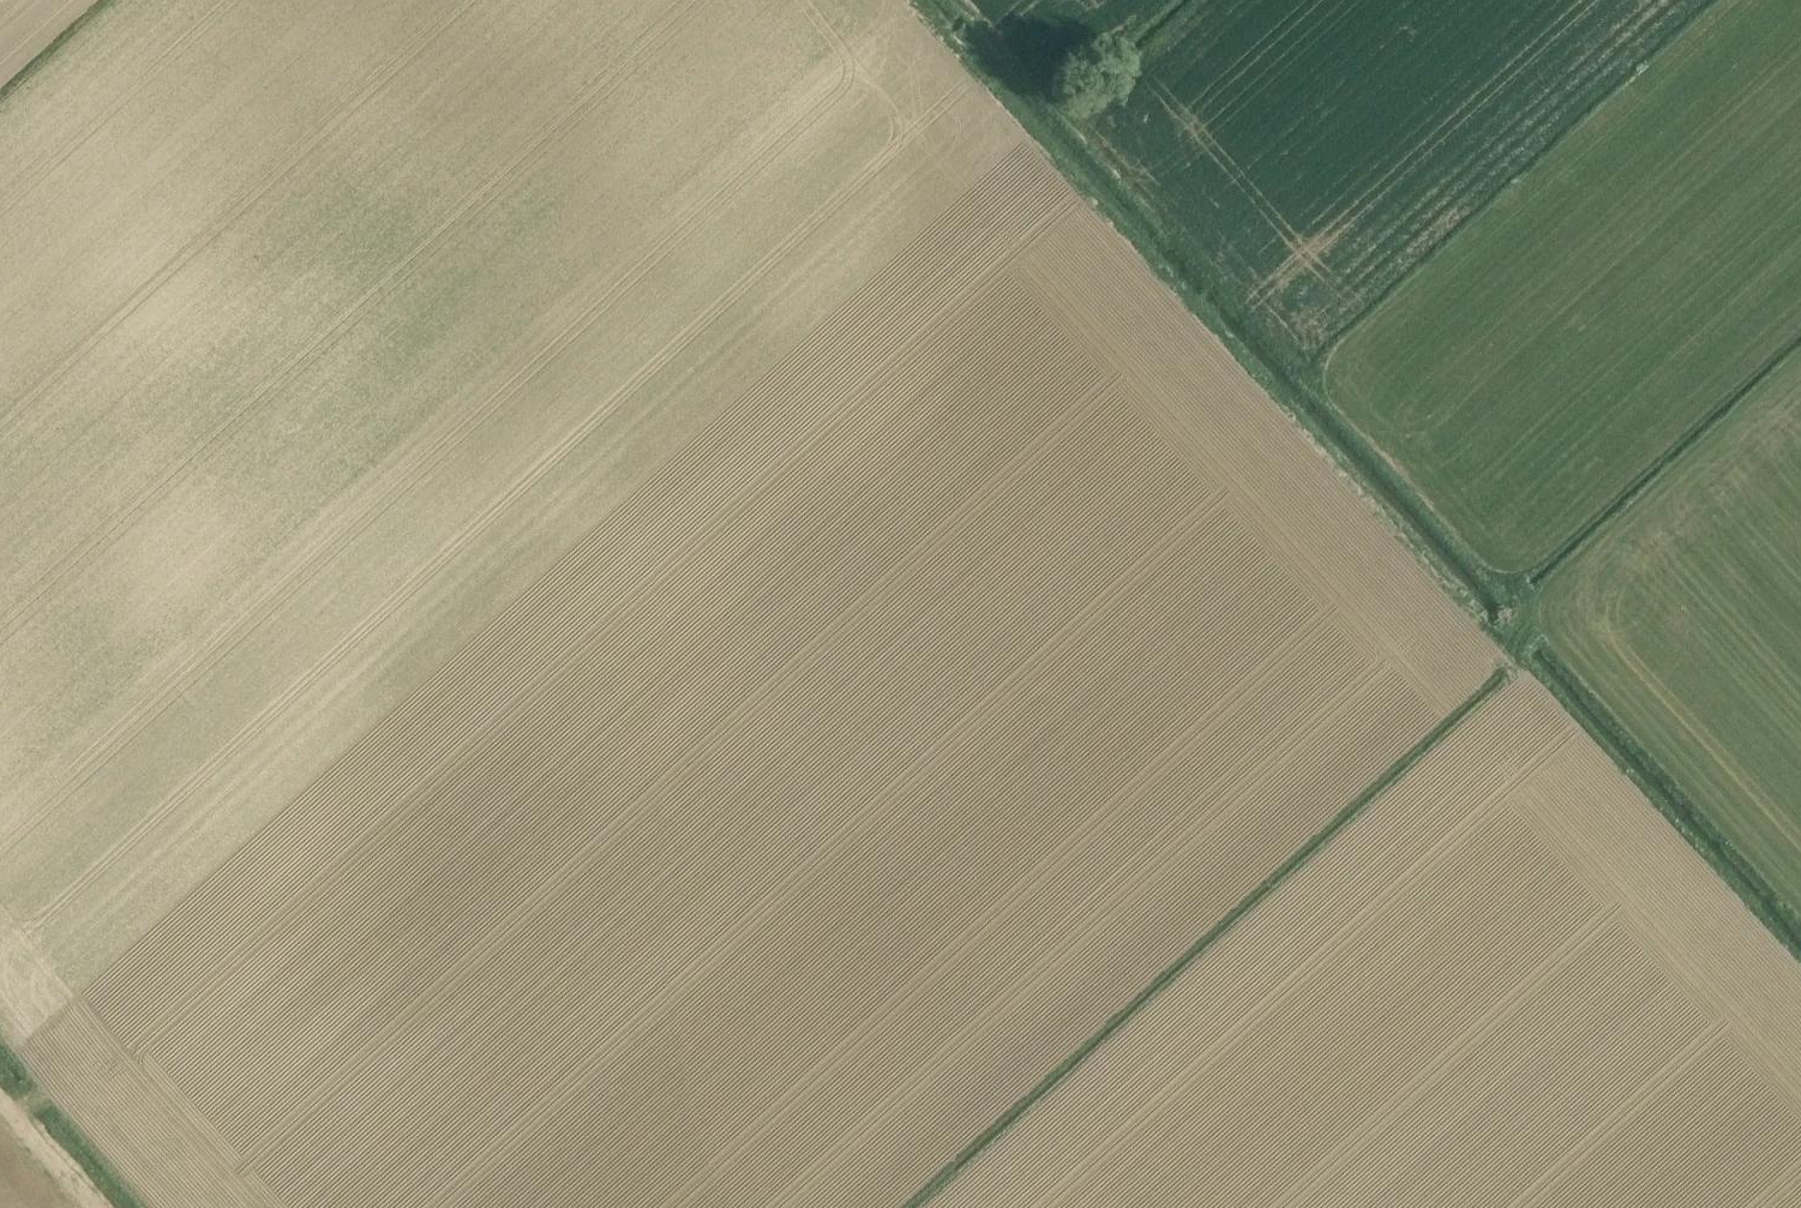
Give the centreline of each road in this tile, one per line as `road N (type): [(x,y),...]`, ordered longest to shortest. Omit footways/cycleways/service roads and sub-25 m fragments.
road 1 (track): [(1800,370),(1506,634)]
road 2 (track): [(115,1207),(0,1078)]

